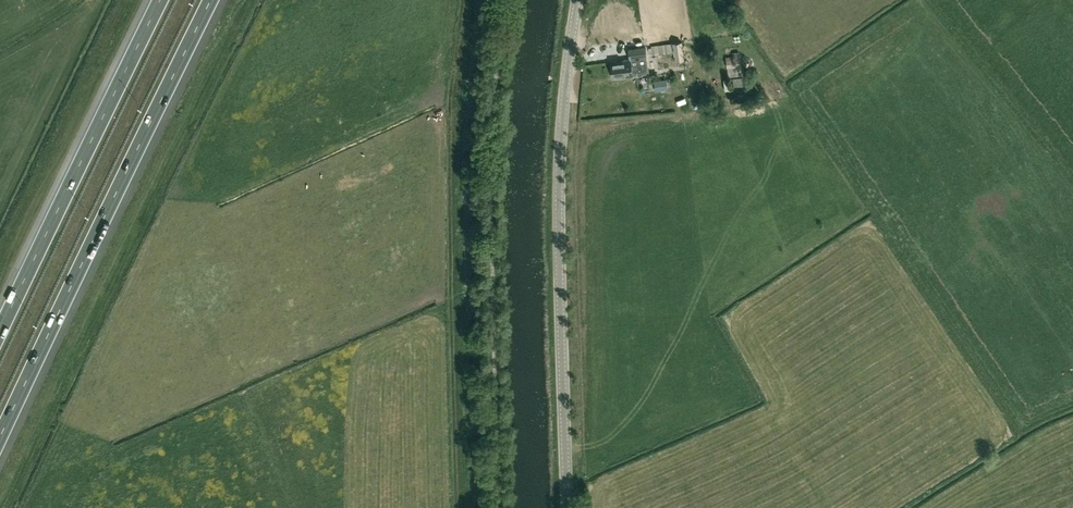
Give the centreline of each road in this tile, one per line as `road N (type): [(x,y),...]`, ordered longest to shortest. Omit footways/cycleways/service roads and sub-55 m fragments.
road 1 (tertiary): [(567,507),(559,165),(577,0)]
road 2 (motorway): [(0,442),(212,0)]
road 3 (motorway): [(159,0),(0,331)]

